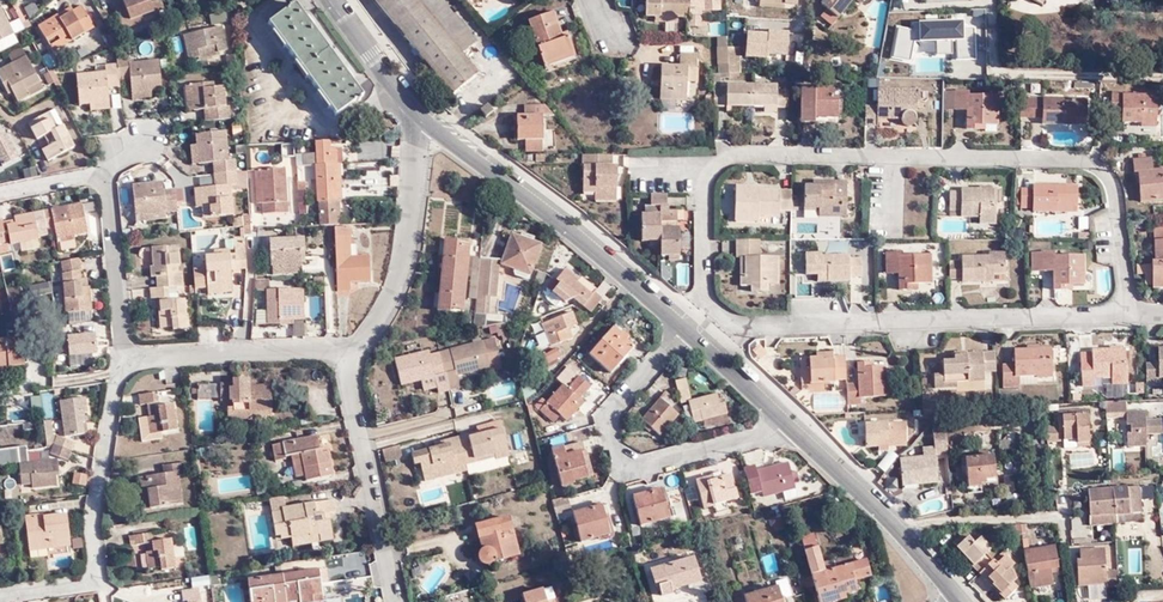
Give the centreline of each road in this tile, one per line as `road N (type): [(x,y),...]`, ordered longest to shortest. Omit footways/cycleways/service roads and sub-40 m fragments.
road 1 (tertiary): [(422,117),(698,331),(960,601)]
road 2 (residential): [(130,359),(109,175),(0,195)]
road 3 (residential): [(401,601),(350,350)]
road 4 (residential): [(350,350),(381,320),(407,272),(422,117)]
road 5 (residential): [(108,593),(91,554),(130,359)]
road 6 (residential): [(130,359),(350,350)]
road 7 (tertiary): [(338,0),(422,117)]

